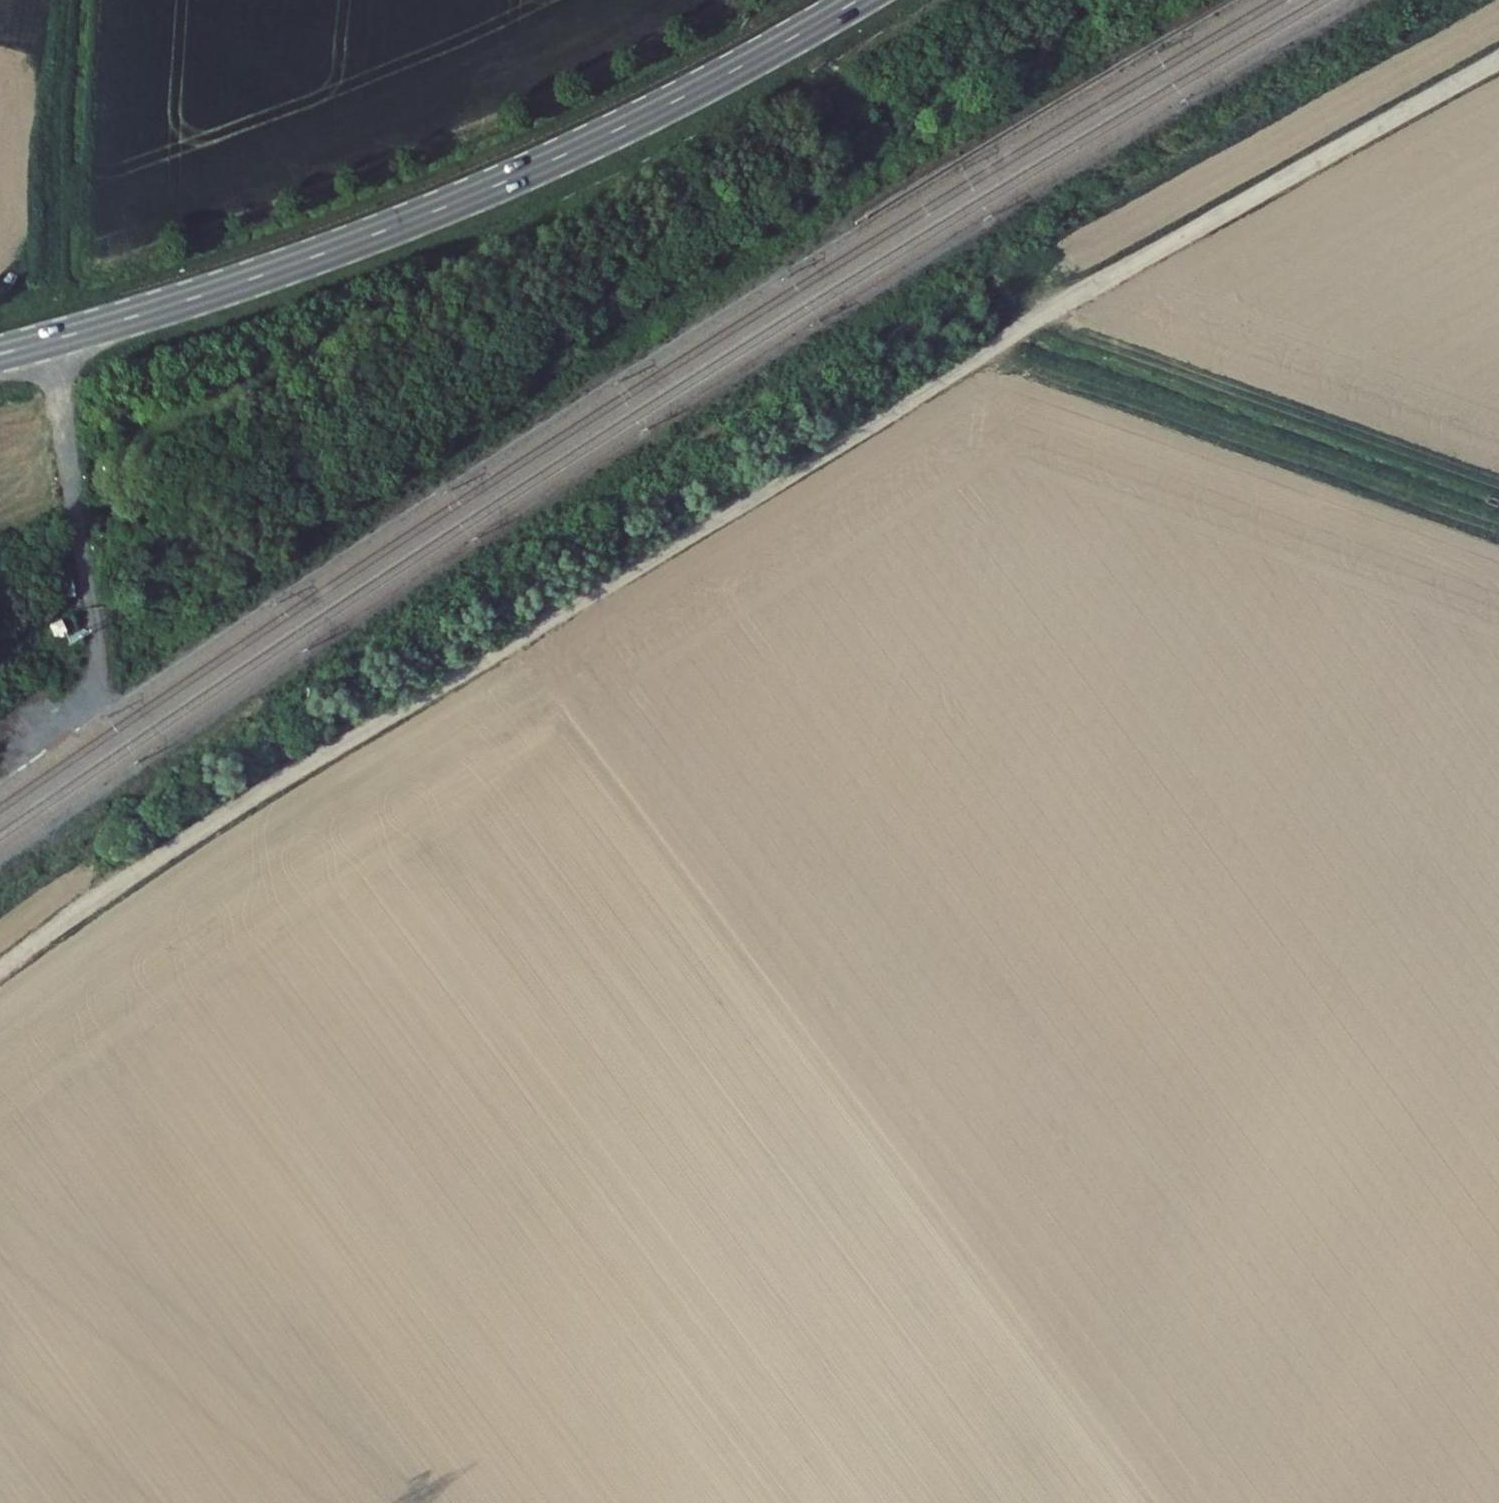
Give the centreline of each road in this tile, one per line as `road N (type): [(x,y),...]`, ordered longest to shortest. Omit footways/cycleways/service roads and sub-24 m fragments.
road 1 (unclassified): [(1498,60),(1013,335),(278,775),(0,966)]
road 2 (primary): [(0,355),(257,278),(442,208),(677,99),(856,0)]

